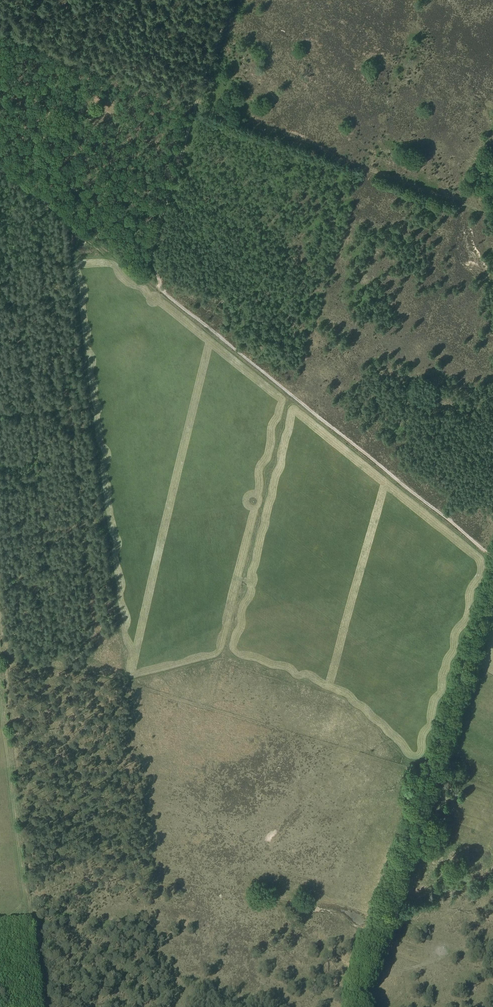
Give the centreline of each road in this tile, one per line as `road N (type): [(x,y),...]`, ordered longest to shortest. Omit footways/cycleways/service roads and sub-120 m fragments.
road 1 (track): [(492,557),(148,281)]
road 2 (track): [(353,1006),(492,591)]
road 3 (track): [(194,110),(297,134),(492,217)]
road 4 (track): [(162,291),(152,250),(231,0)]
road 5 (track): [(0,917),(24,897),(0,704)]

